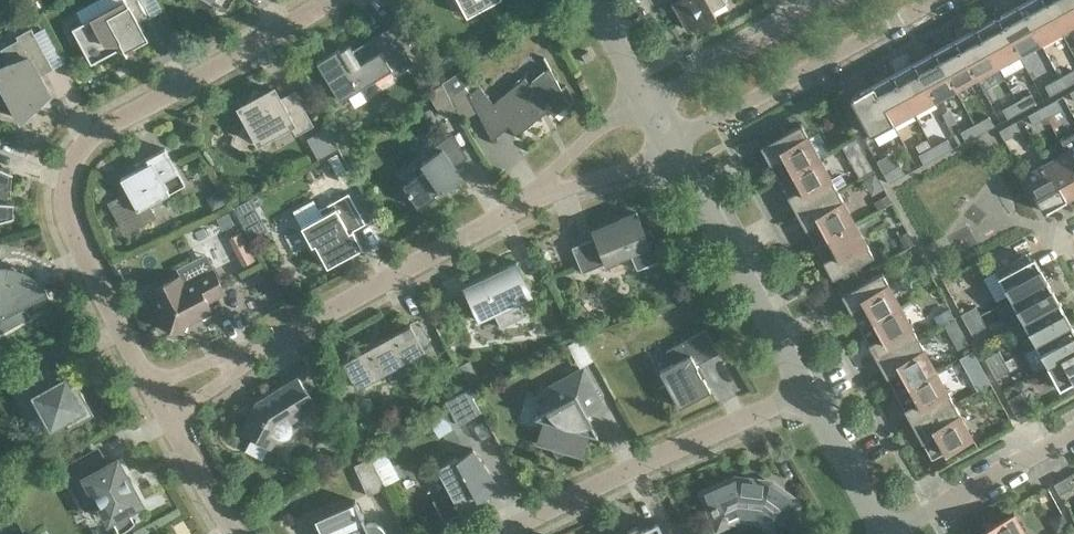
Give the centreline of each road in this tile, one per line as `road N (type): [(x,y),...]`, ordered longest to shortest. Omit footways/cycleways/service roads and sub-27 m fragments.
road 1 (residential): [(161,402),(68,218),(68,172),(93,135),(333,0)]
road 2 (residential): [(161,402),(546,190)]
road 3 (residential): [(805,395),(511,533)]
road 4 (residential): [(673,150),(935,0)]
road 5 (residential): [(805,395),(673,150)]
road 6 (residential): [(887,533),(1073,432)]
road 7 (residential): [(830,0),(645,102)]
road 8 (residential): [(882,533),(805,395)]
road 9 (residential): [(231,533),(161,402)]
road 10 (residential): [(546,190),(587,185),(673,150)]
road 11 (residential): [(645,102),(591,137),(546,190)]

